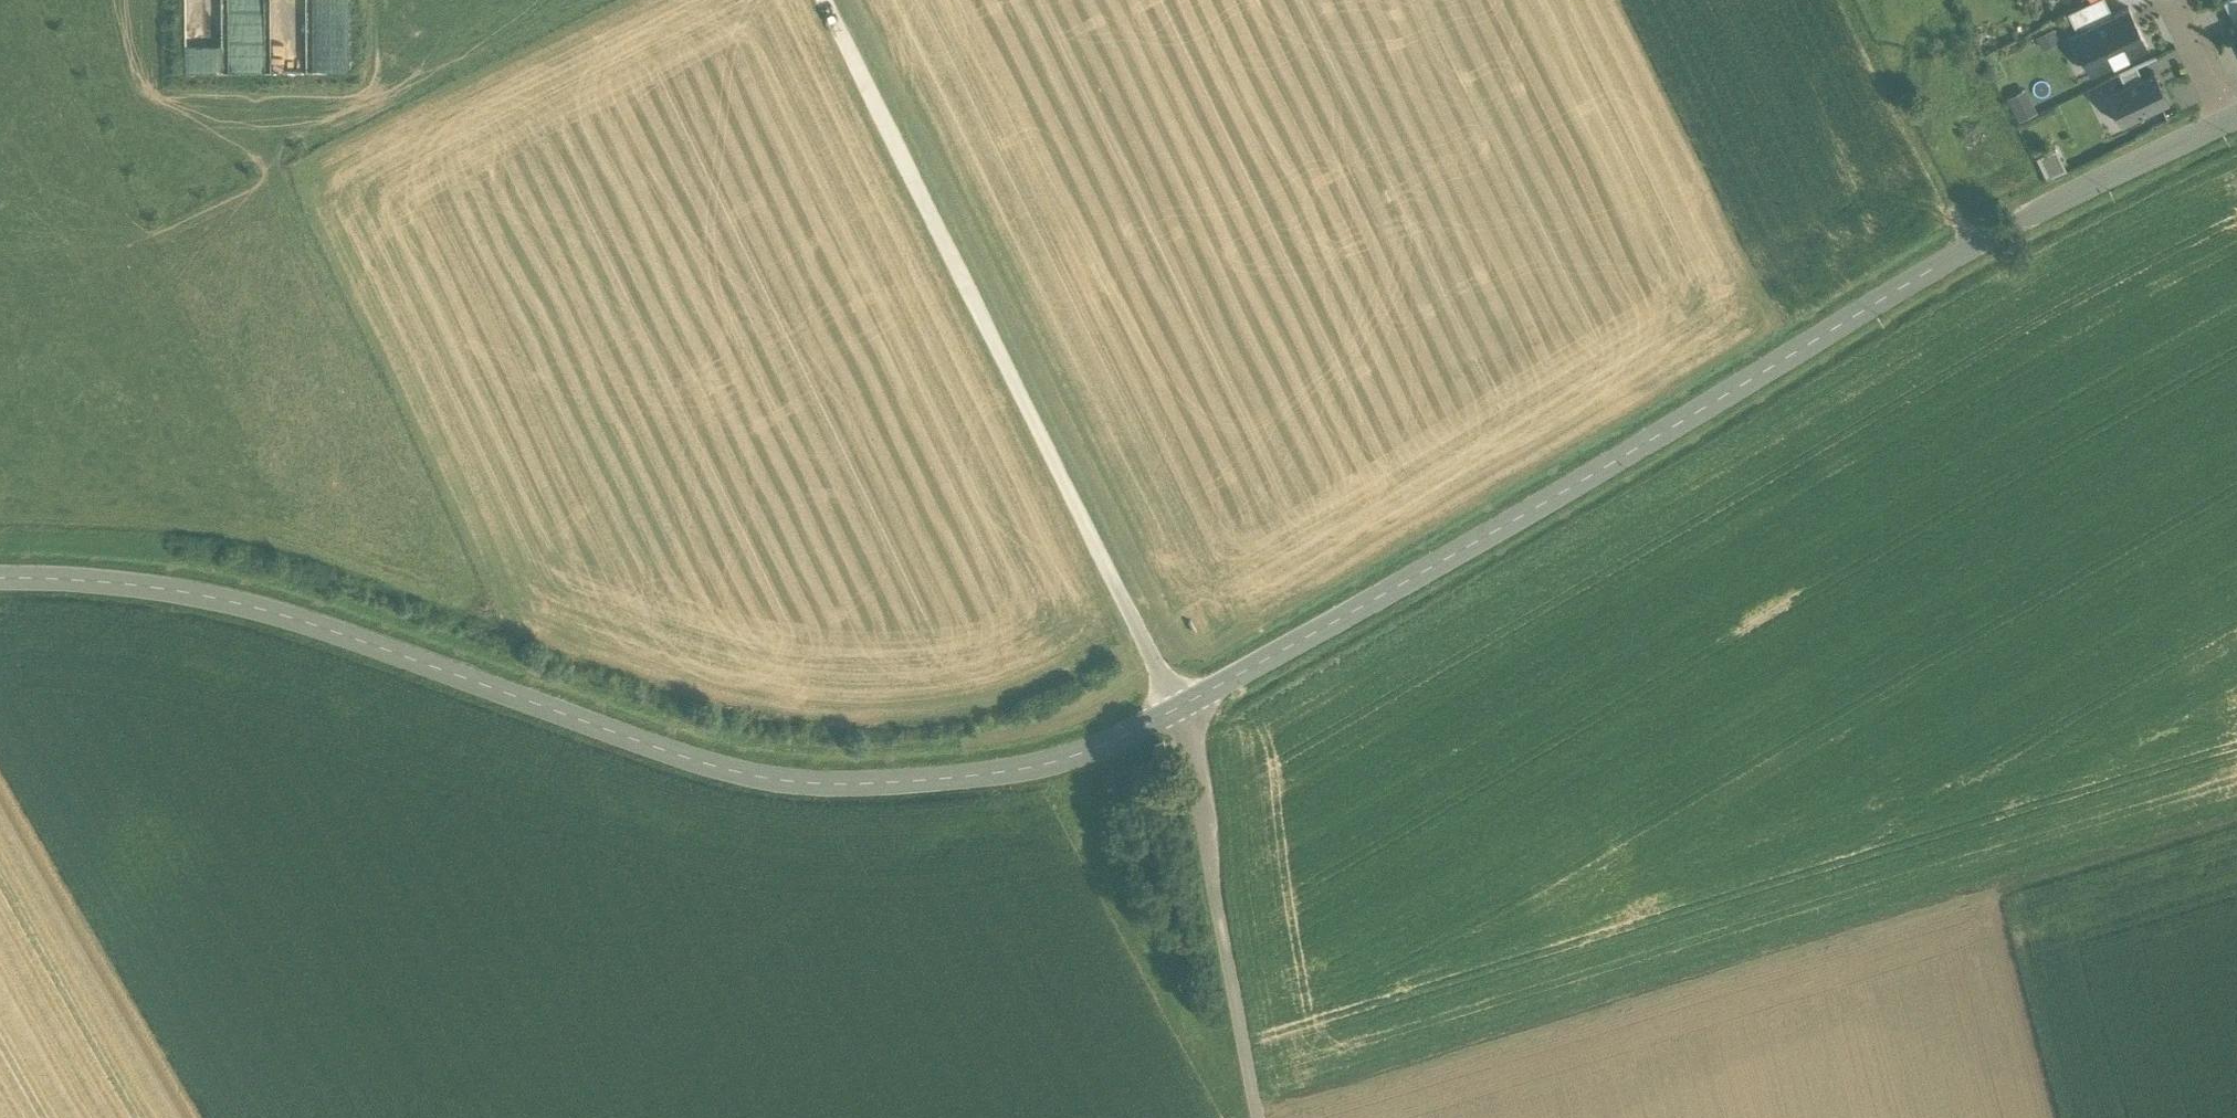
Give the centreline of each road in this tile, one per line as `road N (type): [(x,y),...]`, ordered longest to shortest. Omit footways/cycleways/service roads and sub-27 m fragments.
road 1 (secondary): [(2234,121),(1974,248),(1651,443),(1177,711),(1084,756),(994,776),(851,788),(757,778),(229,602),(131,585),(0,579)]
road 2 (track): [(1259,1115),(2236,821)]
road 3 (track): [(829,0),(1177,711)]
road 4 (track): [(1260,1117),(1194,751),(1177,711)]
road 5 (track): [(1974,248),(1851,0)]
road 6 (residential): [(2234,121),(2176,0)]

